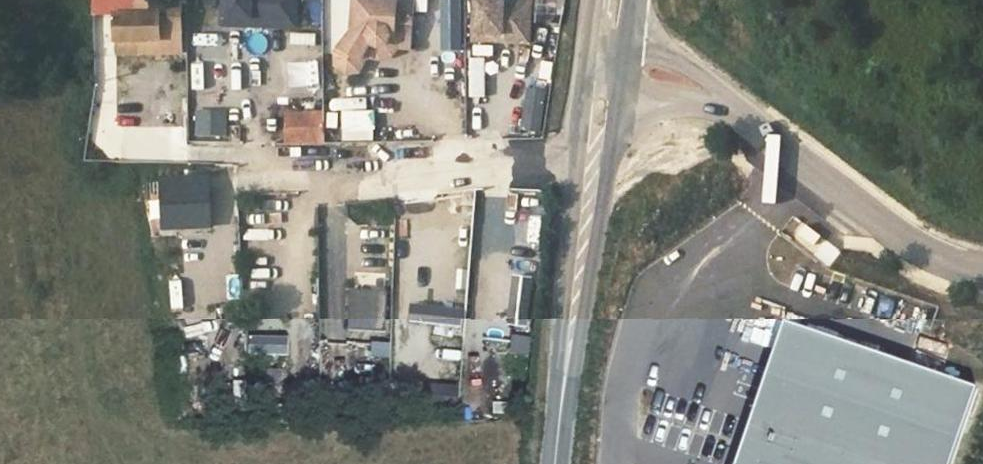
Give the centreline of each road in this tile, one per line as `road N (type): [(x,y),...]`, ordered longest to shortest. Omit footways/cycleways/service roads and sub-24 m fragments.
road 1 (unclassified): [(982,272),(877,222),(698,87),(603,68)]
road 2 (tertiary): [(554,463),(603,68)]

